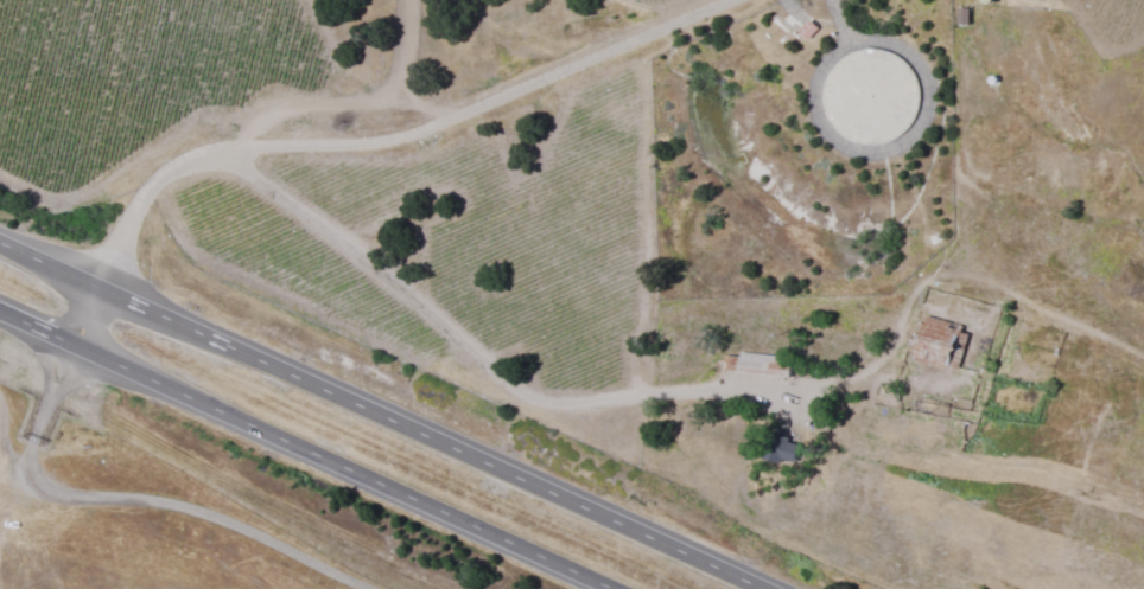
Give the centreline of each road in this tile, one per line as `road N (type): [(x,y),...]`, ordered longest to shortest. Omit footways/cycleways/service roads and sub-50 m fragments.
road 1 (primary): [(779,588),(0,240)]
road 2 (residential): [(98,282),(154,187),(201,148),(428,126),(731,0)]
road 3 (primary): [(0,306),(599,588)]
road 4 (residential): [(215,142),(393,265),(534,393),(584,397),(743,379)]

